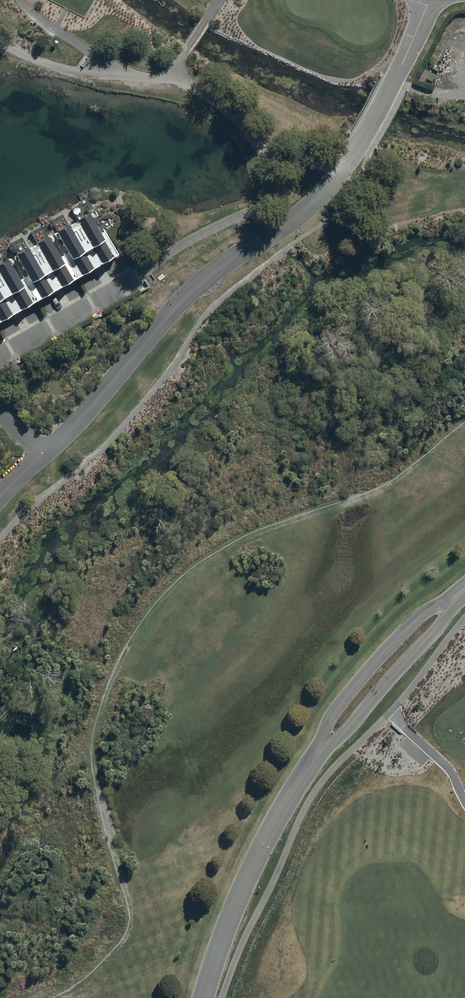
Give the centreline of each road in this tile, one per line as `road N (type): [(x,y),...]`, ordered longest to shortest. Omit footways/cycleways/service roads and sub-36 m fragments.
road 1 (residential): [(429,0),(395,79),(324,193),(195,288),(43,455)]
road 2 (unclassified): [(204,997),(247,877),(326,743)]
road 3 (unclassified): [(326,743),(332,715),(360,677),(423,613),(448,603)]
road 4 (unclassified): [(448,603),(359,719),(326,743)]
road 5 (residential): [(0,355),(129,285)]

